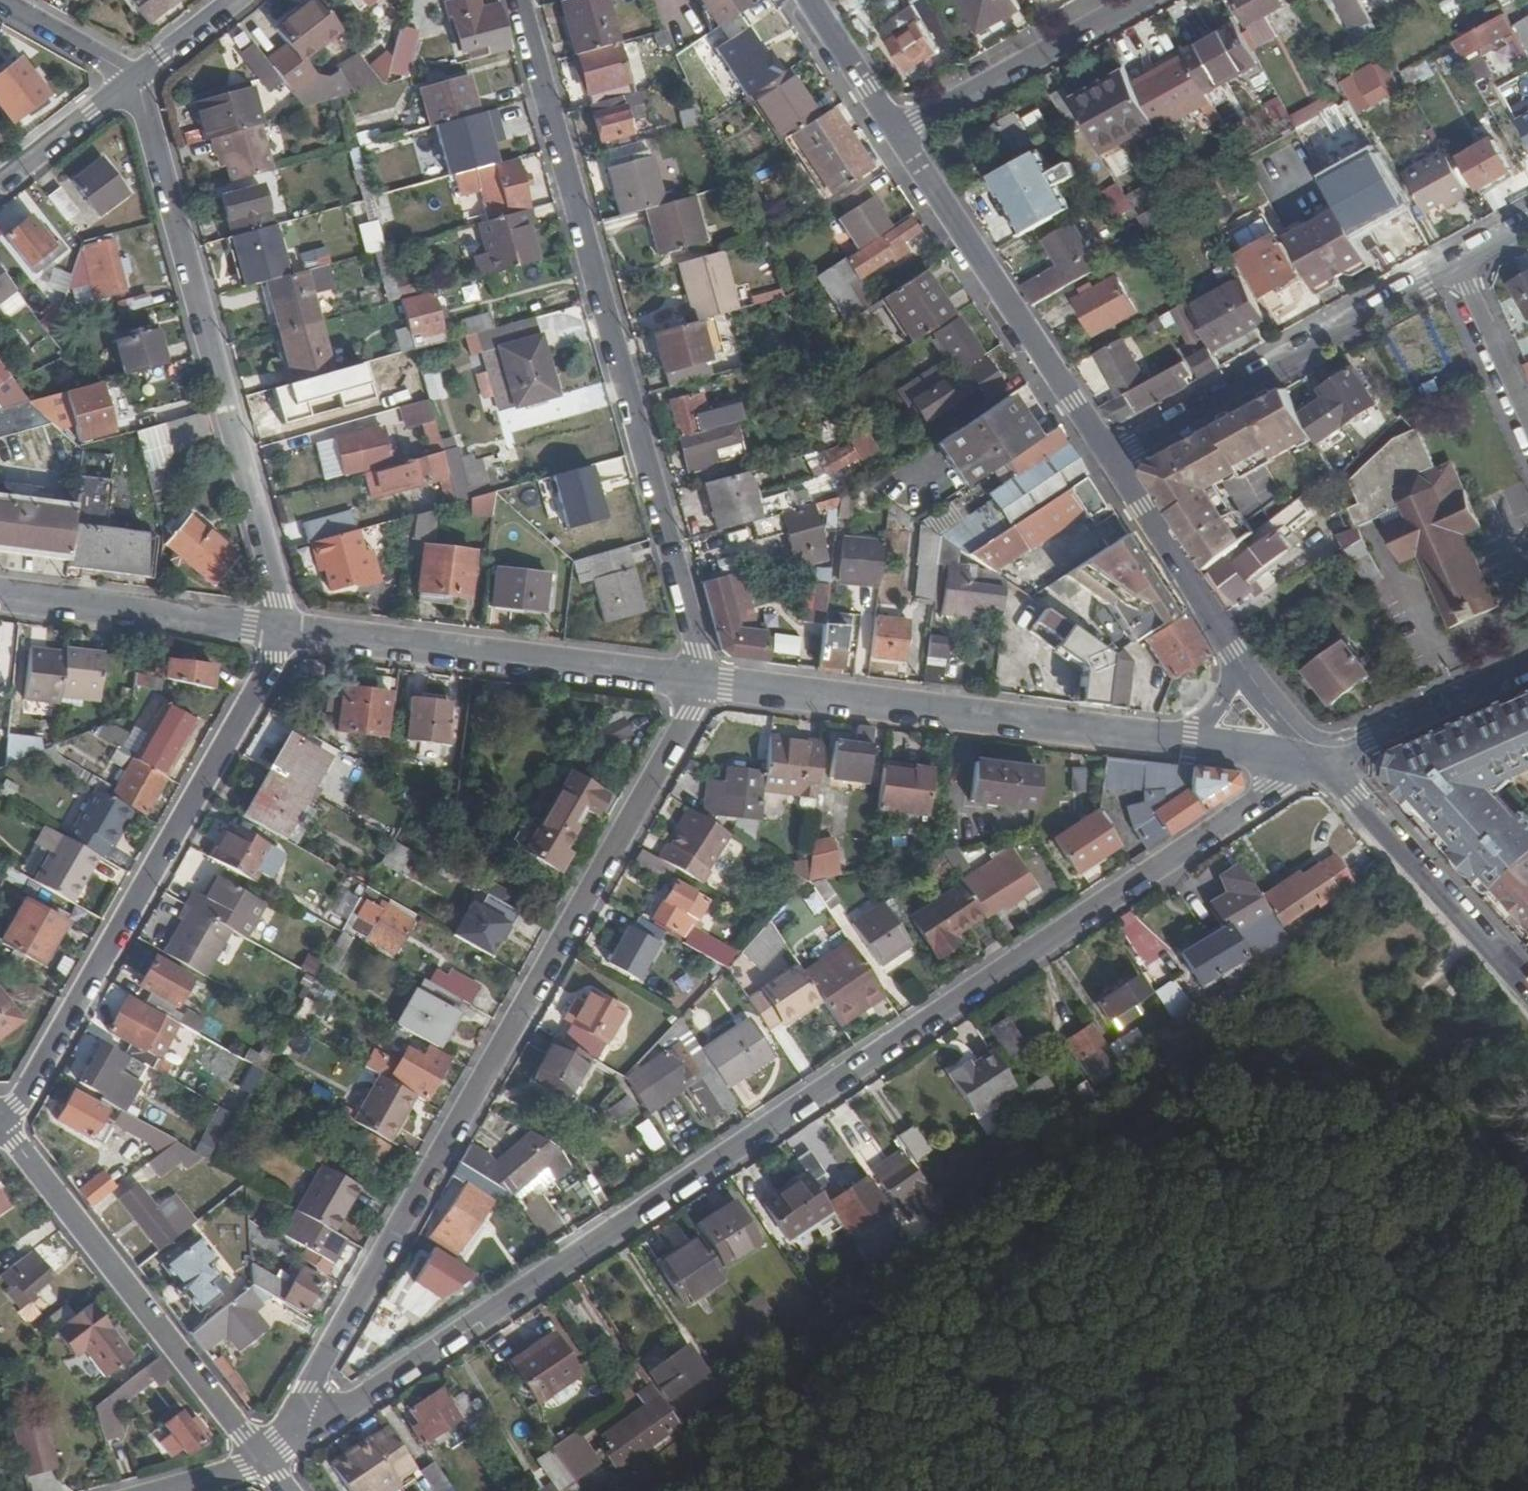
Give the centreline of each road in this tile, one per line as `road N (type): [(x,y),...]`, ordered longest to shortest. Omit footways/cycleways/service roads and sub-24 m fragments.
road 1 (residential): [(1318,760),(269,1461)]
road 2 (residential): [(696,679),(690,715),(269,1461)]
road 3 (residential): [(518,0),(698,649),(696,679)]
road 4 (residential): [(281,627),(274,657),(2,1126)]
road 5 (residential): [(132,79),(281,627)]
road 6 (tertiary): [(696,679),(1190,740)]
road 7 (residential): [(2,1126),(269,1461)]
road 8 (tertiary): [(281,627),(696,679)]
road 9 (residential): [(1111,464),(1457,266)]
road 10 (tertiary): [(1111,464),(892,131)]
road 11 (residential): [(1318,760),(1527,993)]
road 12 (tertiary): [(0,589),(281,627)]
road 13 (residential): [(892,131),(1126,0)]
road 14 (tertiary): [(1251,675),(1111,464)]
road 15 (tertiary): [(1527,665),(1318,760)]
road 16 (residential): [(1457,266),(1527,421)]
road 17 (residential): [(0,182),(132,79)]
road 18 (tertiary): [(892,131),(807,0)]
road 19 (residential): [(0,3),(132,79)]
road 20 (tertiary): [(1190,740),(1318,760)]
road 21 (residential): [(132,79),(234,0)]

